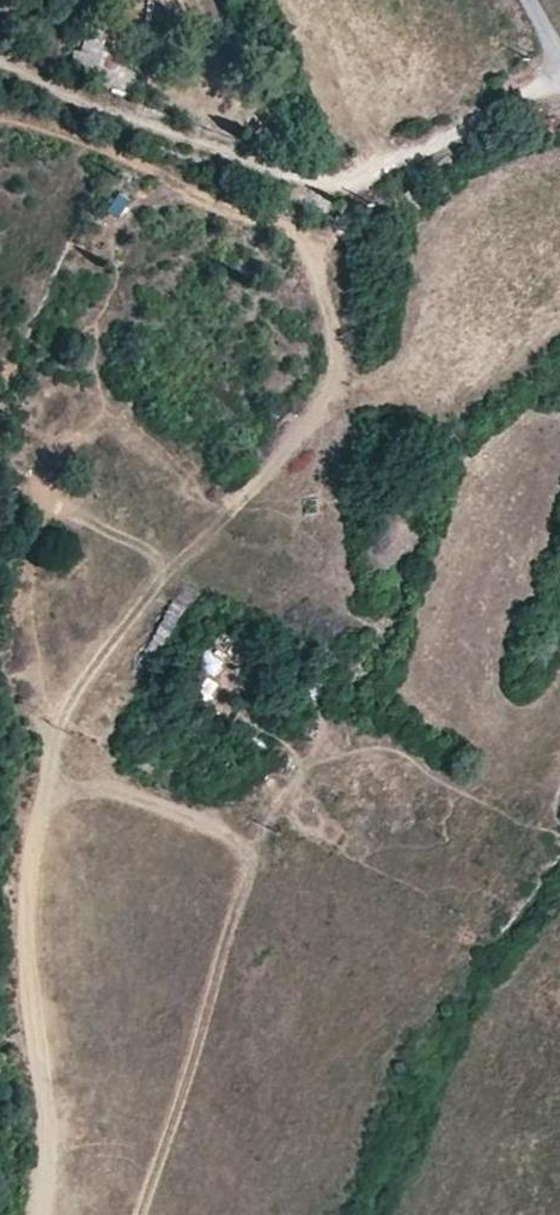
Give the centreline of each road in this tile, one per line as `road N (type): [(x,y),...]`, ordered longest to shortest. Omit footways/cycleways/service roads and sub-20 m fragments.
road 1 (track): [(36,1214),(54,1147),(33,1038),(24,925),(35,830),(65,742),(128,625),(201,527),(309,413),(329,359),(332,300),(289,221),(289,169)]
road 2 (track): [(559,72),(340,184),(189,140),(0,65)]
road 3 (track): [(559,787),(452,945),(204,1214)]

